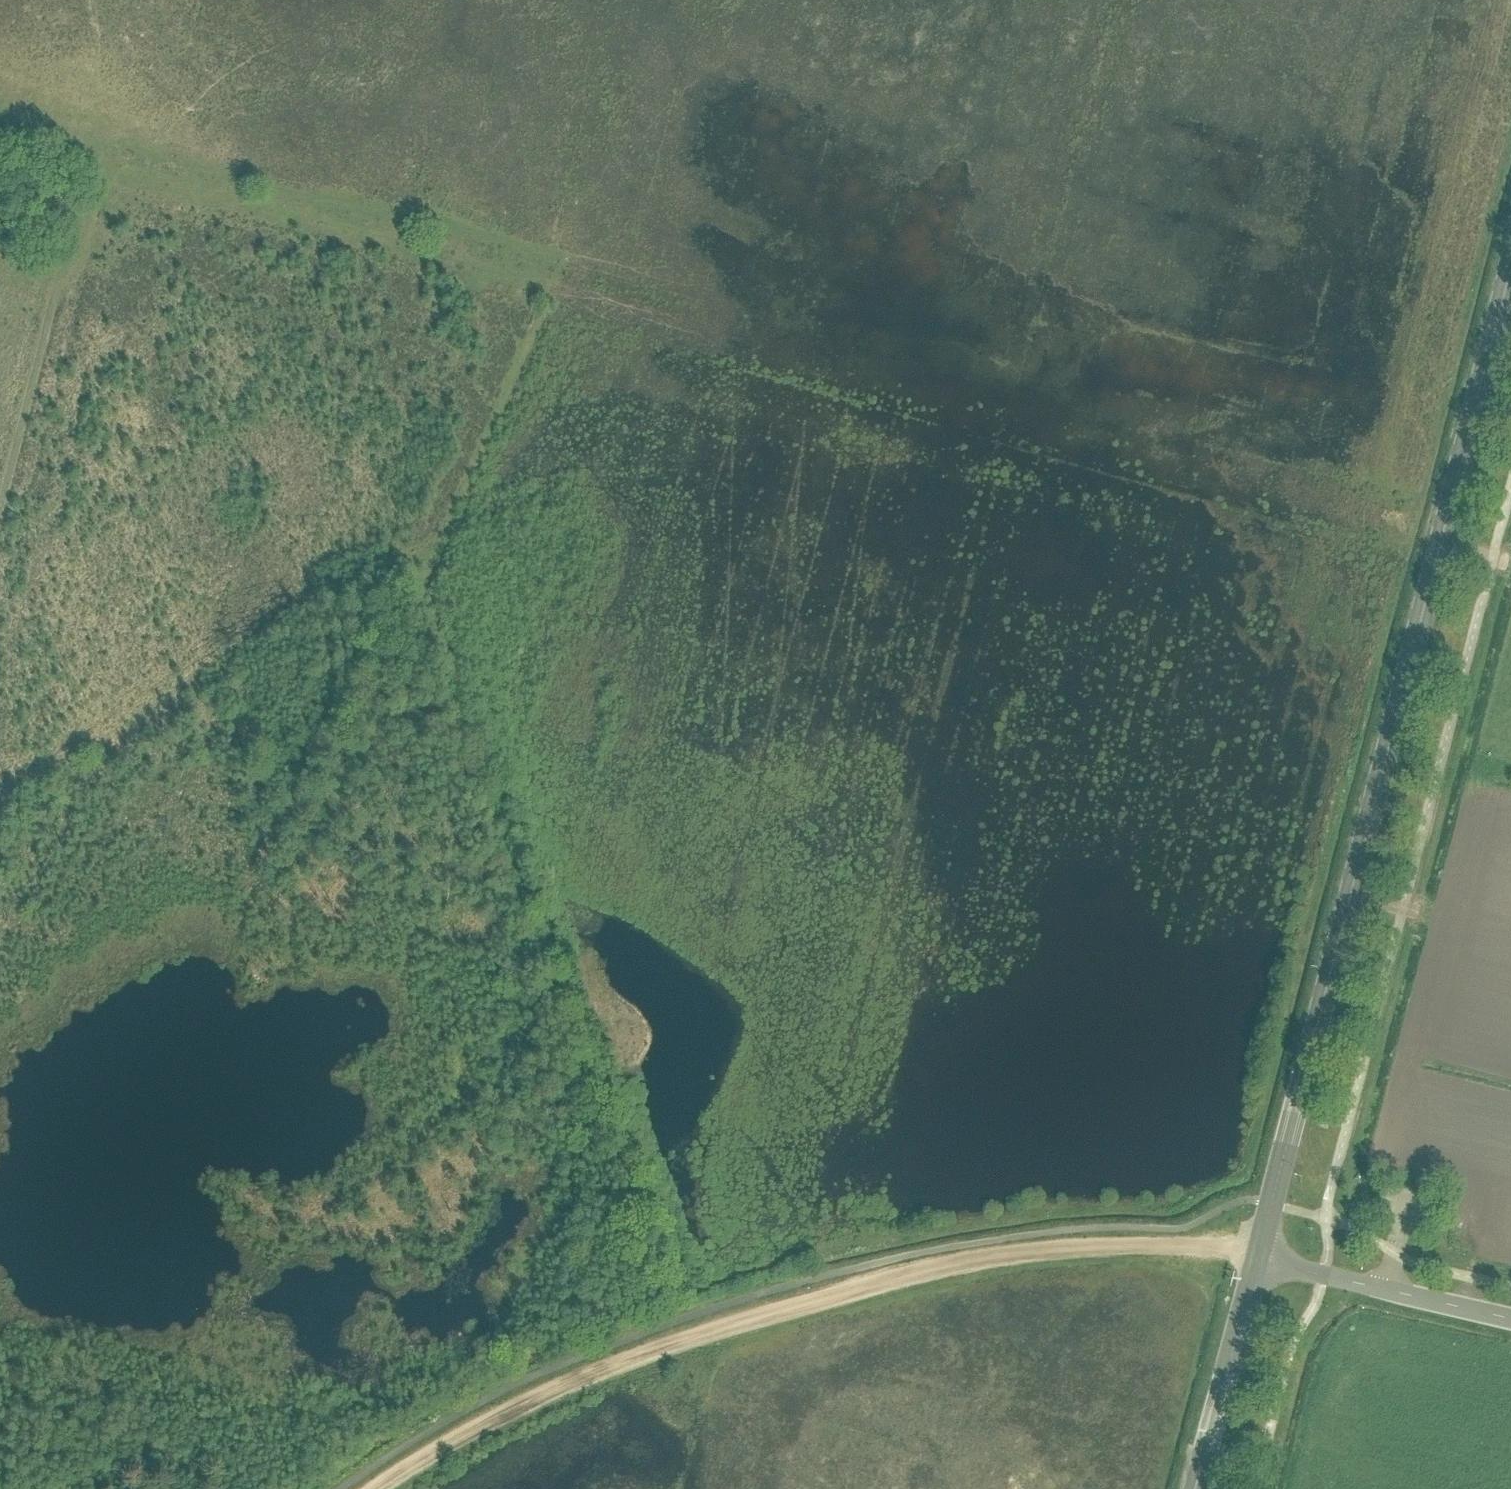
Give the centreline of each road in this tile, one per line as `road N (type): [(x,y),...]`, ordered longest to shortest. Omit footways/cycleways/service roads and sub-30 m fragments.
road 1 (primary): [(1257,1255),(1510,266)]
road 2 (track): [(377,1488),(545,1392),(814,1296),(1058,1250),(1157,1247)]
road 3 (tertiary): [(1510,1320),(1257,1255)]
road 4 (primary): [(1196,1488),(1257,1255)]
road 5 (track): [(0,507),(57,288)]

